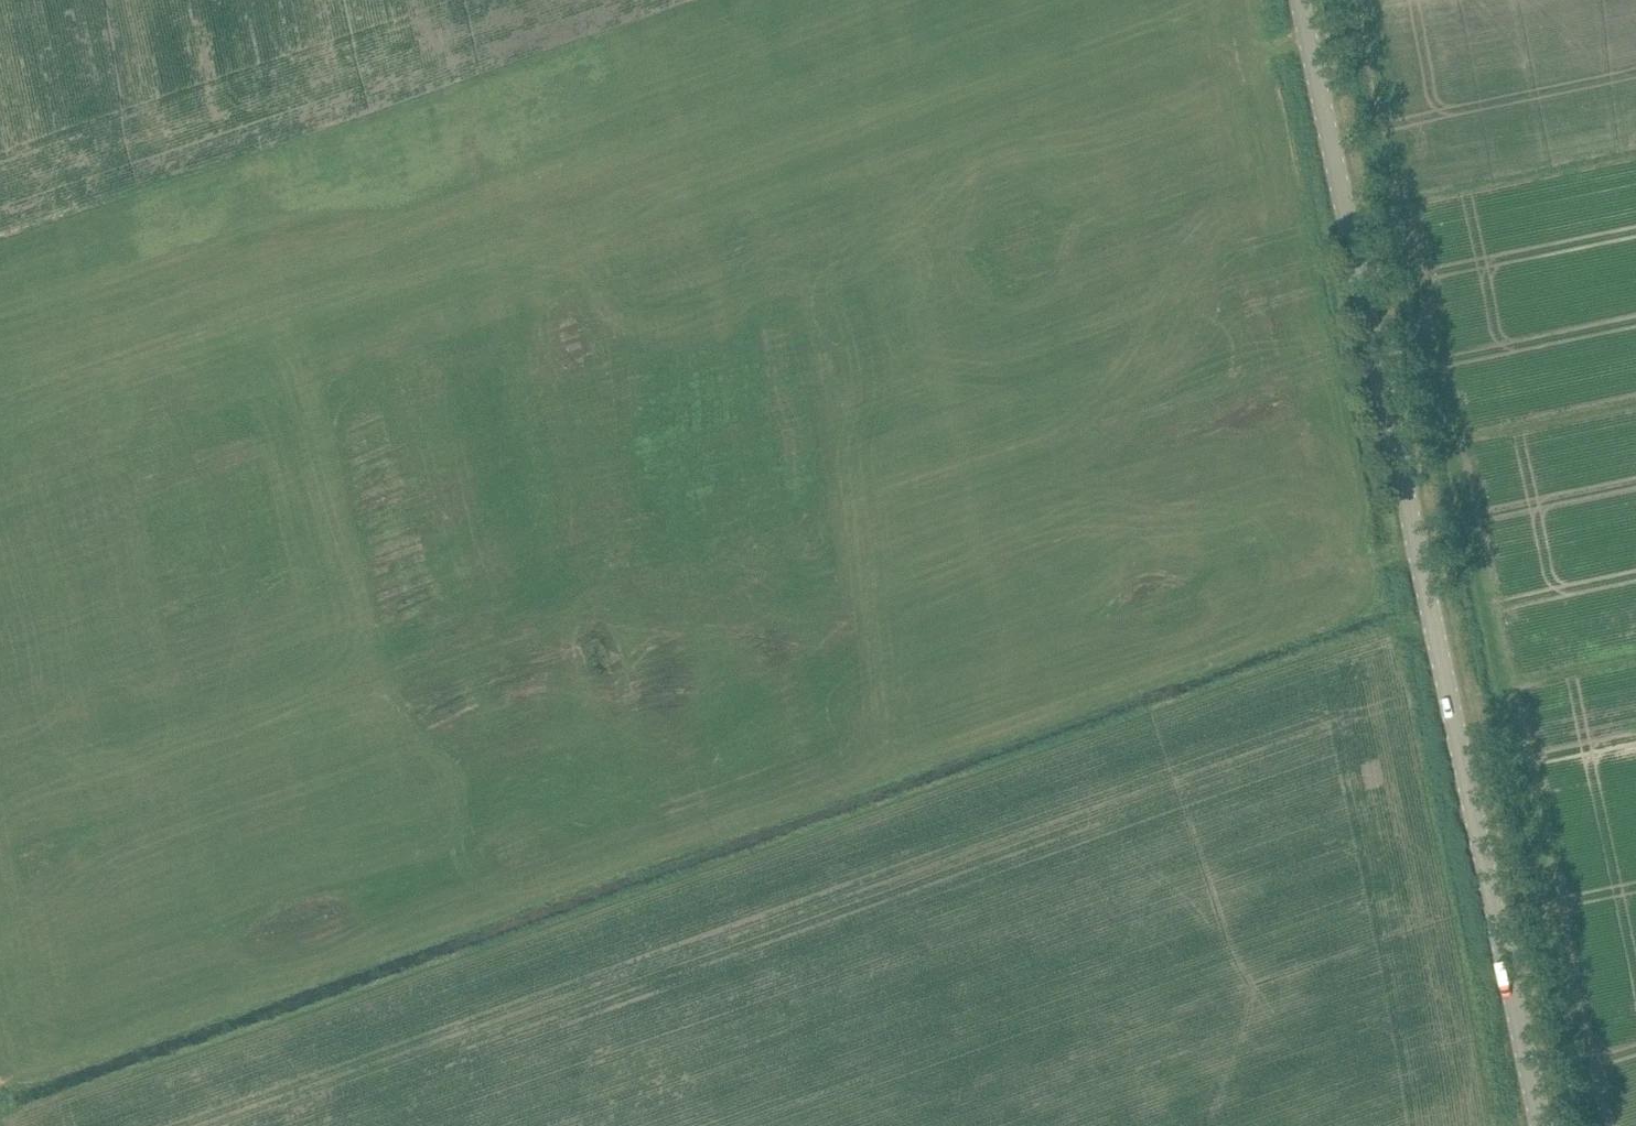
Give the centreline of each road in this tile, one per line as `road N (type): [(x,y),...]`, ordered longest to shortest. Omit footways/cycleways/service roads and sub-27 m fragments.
road 1 (unclassified): [(1542,1125),(1300,0)]

